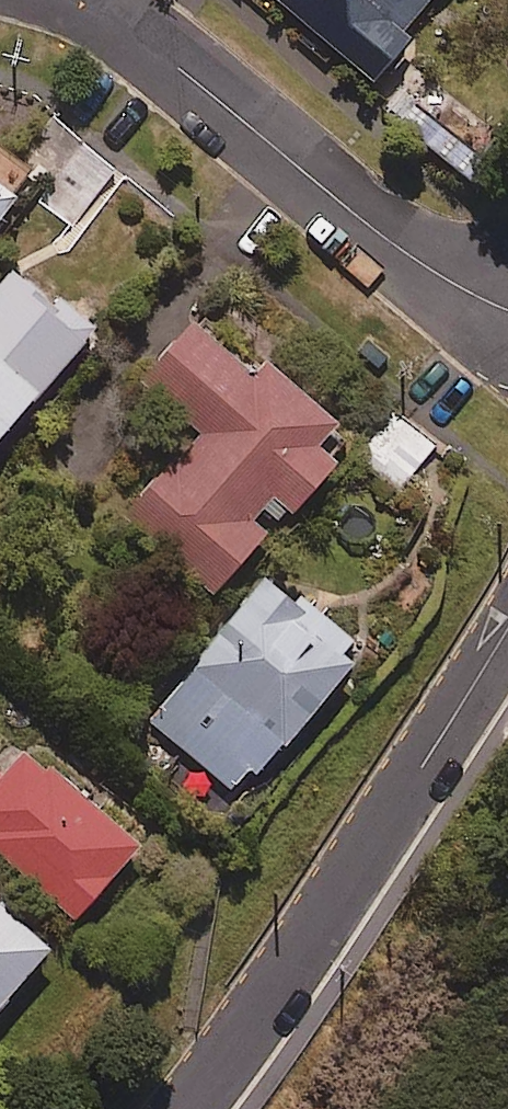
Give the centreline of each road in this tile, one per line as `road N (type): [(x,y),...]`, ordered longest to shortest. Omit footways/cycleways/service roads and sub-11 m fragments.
road 1 (residential): [(507,625),(219,1076),(189,1108)]
road 2 (residential): [(86,0),(403,249),(507,309)]

